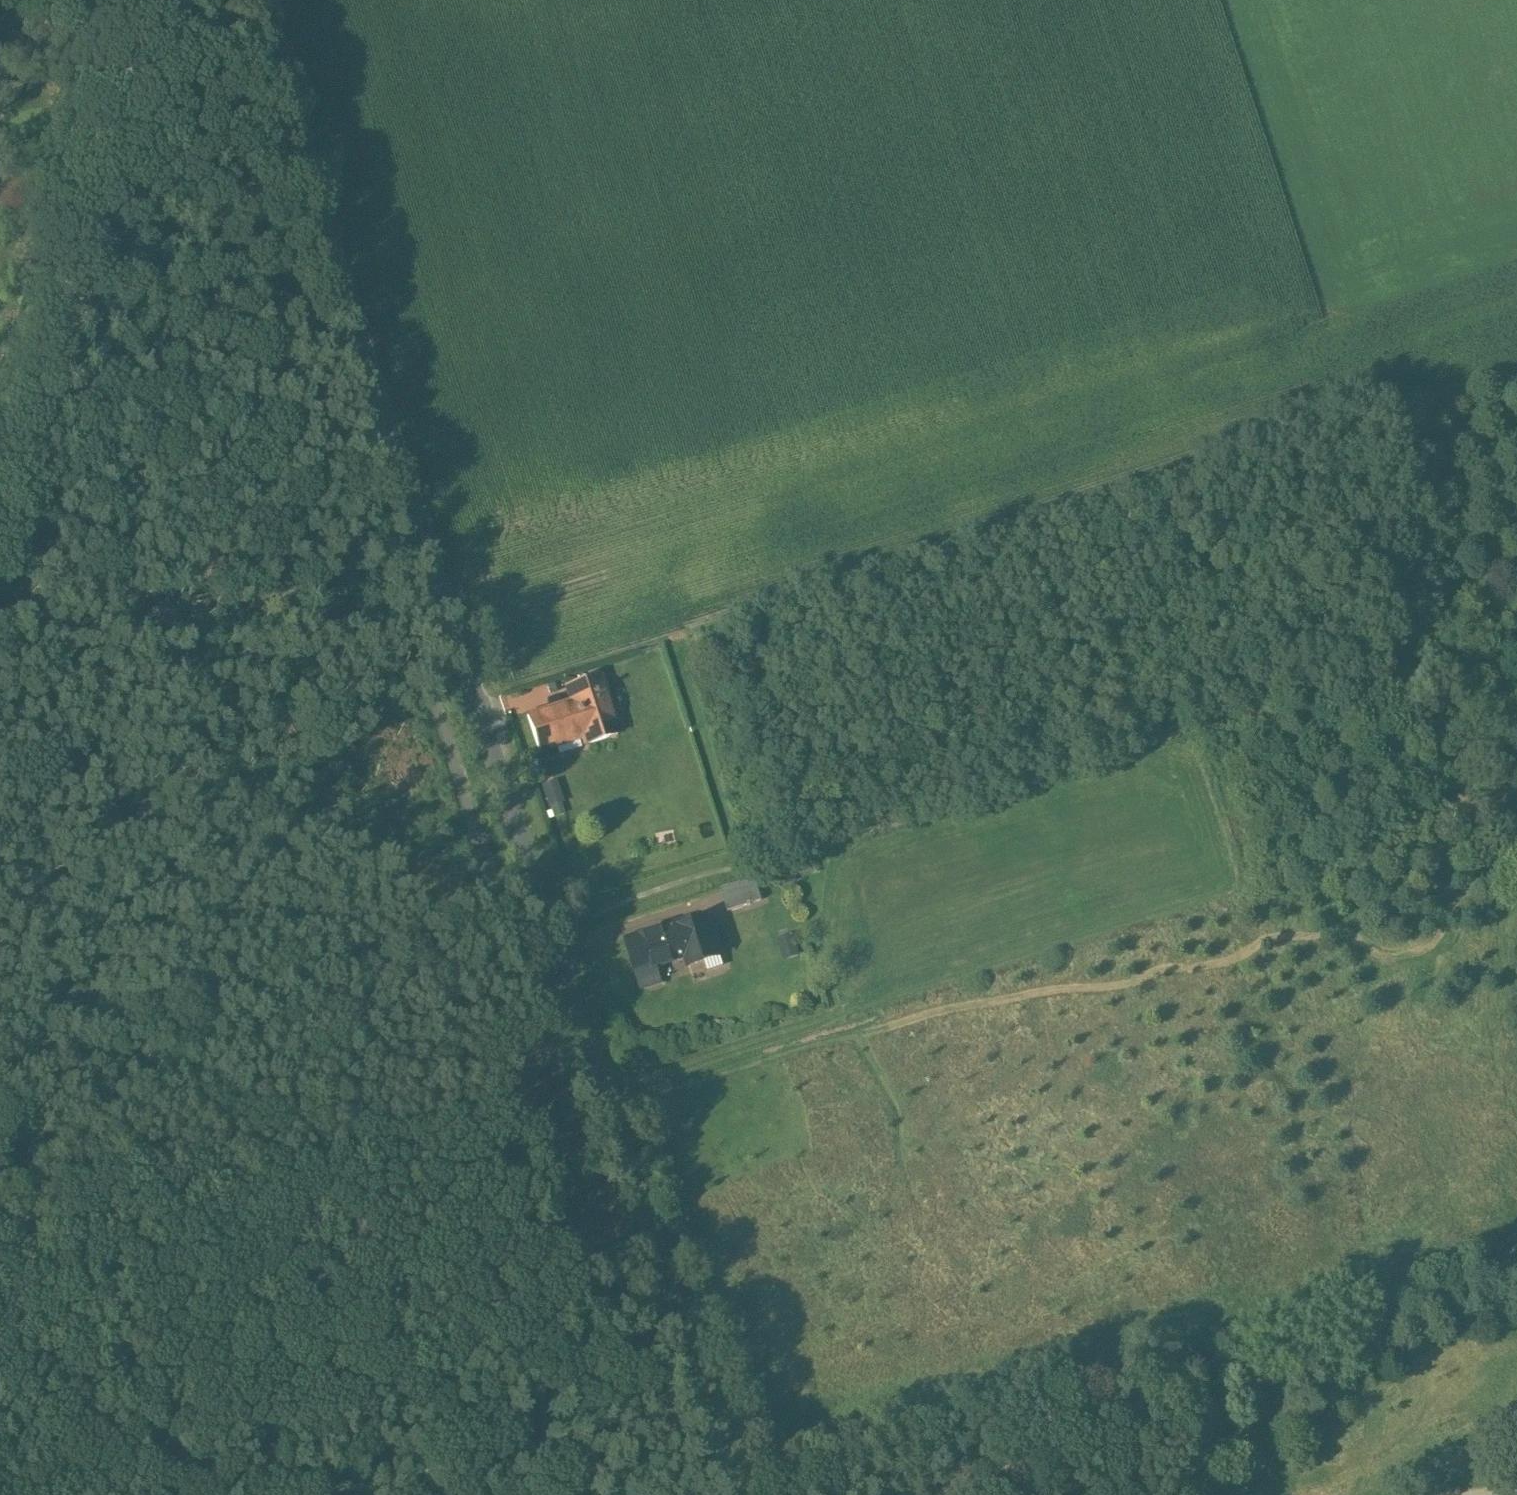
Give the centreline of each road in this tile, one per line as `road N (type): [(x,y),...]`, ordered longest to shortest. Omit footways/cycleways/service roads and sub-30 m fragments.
road 1 (unclassified): [(729,1494),(247,0)]
road 2 (track): [(0,563),(142,0)]

